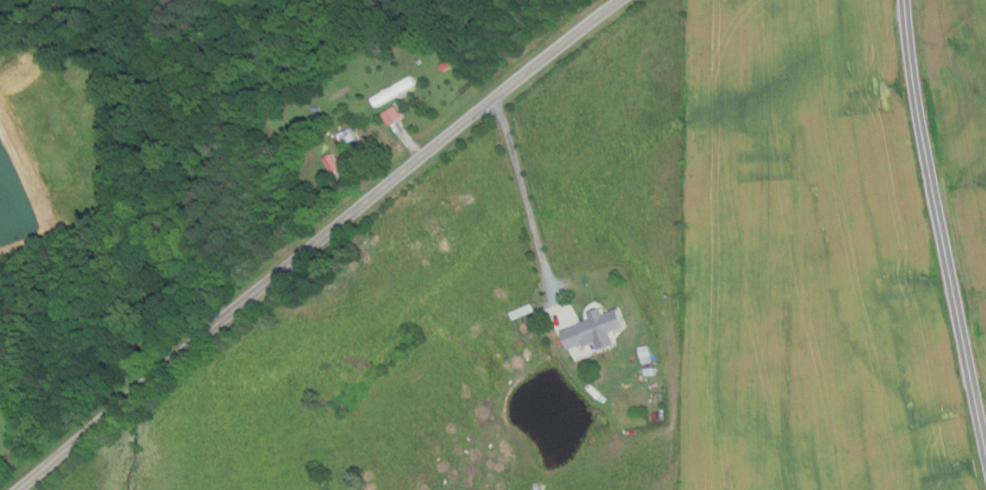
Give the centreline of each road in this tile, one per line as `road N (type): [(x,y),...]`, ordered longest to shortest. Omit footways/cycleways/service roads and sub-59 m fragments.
road 1 (residential): [(18,489),(622,0)]
road 2 (residential): [(985,449),(919,107),(907,0)]

